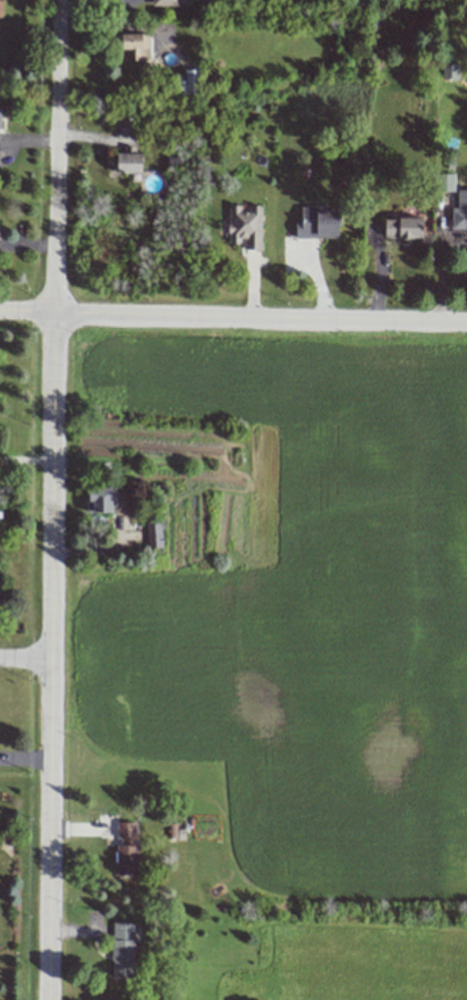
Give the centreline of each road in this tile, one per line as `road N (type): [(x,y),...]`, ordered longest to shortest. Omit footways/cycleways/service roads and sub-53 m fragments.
road 1 (residential): [(48,999),(58,0)]
road 2 (residential): [(466,324),(0,312)]

